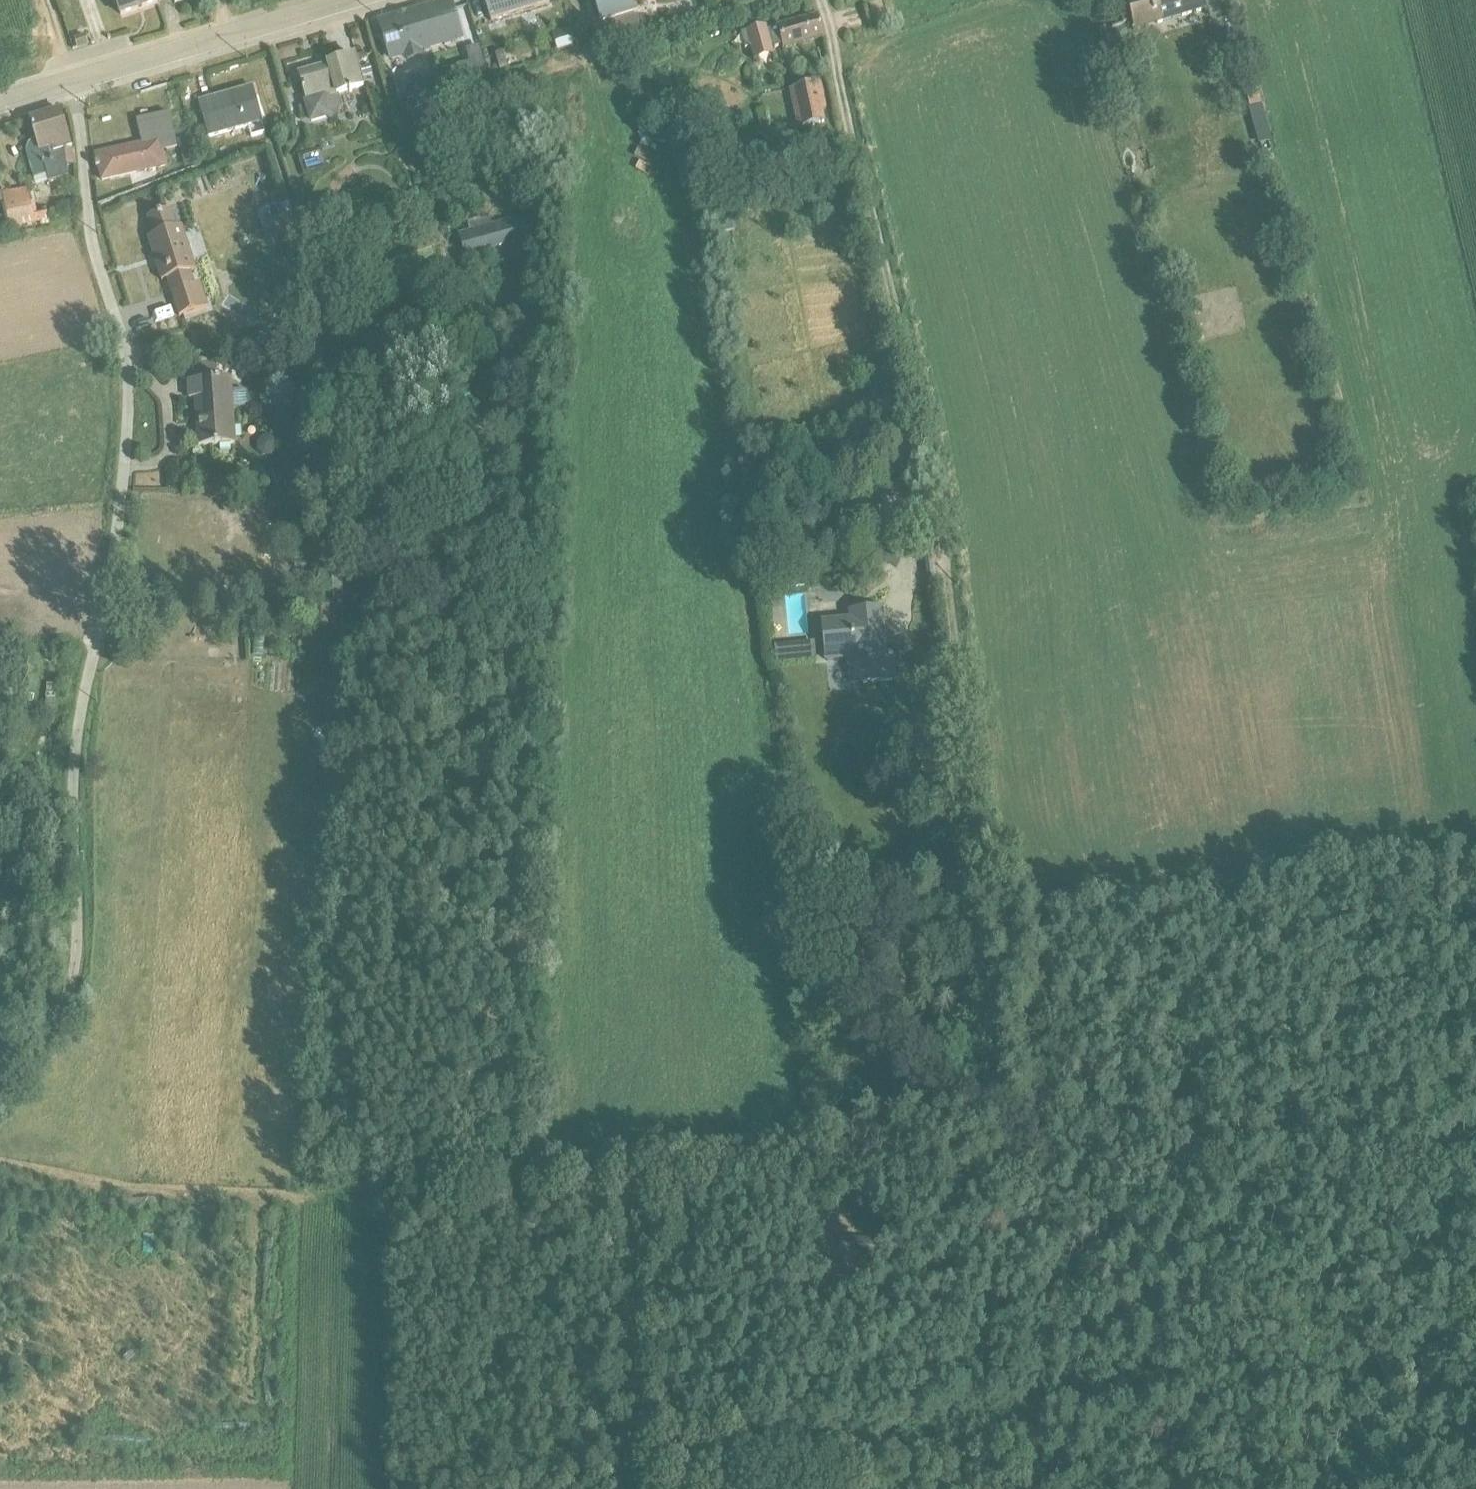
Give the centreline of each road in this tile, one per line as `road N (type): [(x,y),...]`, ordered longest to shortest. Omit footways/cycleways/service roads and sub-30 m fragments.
road 1 (unclassified): [(71,83),(94,263),(126,371),(125,439),(108,599),(74,768),(74,970),(45,1038),(0,1083)]
road 2 (track): [(1026,932),(989,880),(932,461),(820,0)]
road 3 (track): [(1036,1488),(1045,1016),(1026,932)]
road 4 (track): [(694,1488),(714,1471),(851,1459),(1036,1466)]
road 5 (tertiary): [(358,0),(71,83)]

